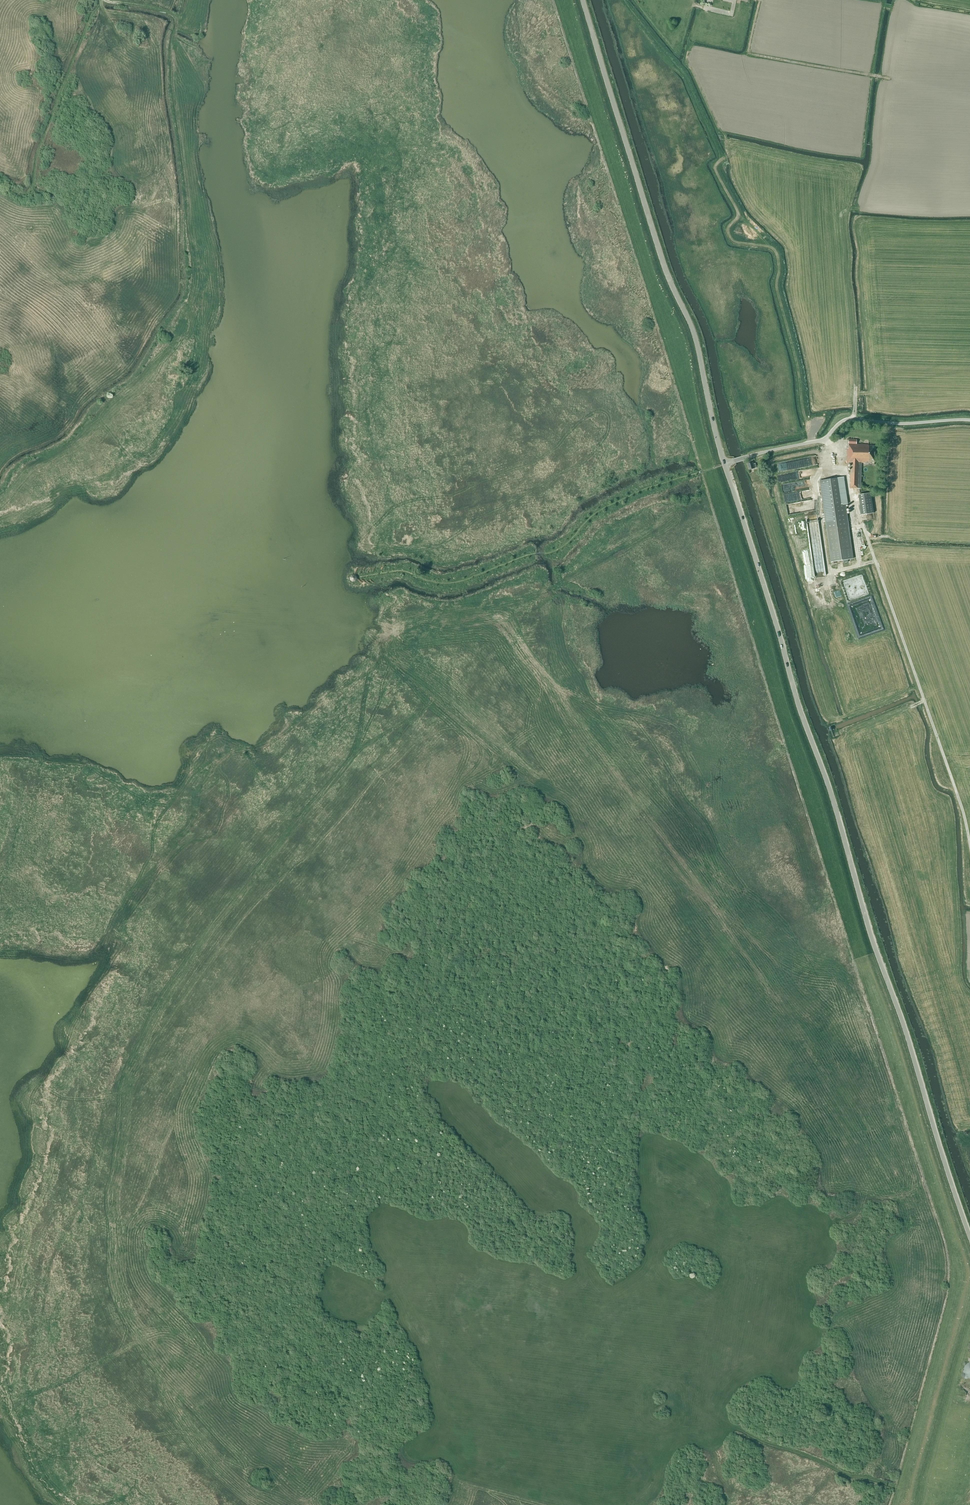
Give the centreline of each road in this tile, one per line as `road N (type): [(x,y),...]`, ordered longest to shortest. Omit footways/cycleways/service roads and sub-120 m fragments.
road 1 (tertiary): [(969,1237),(725,464)]
road 2 (tertiary): [(725,464),(692,323),(659,250),(583,0)]
road 3 (unclassified): [(813,443),(853,419),(969,420)]

